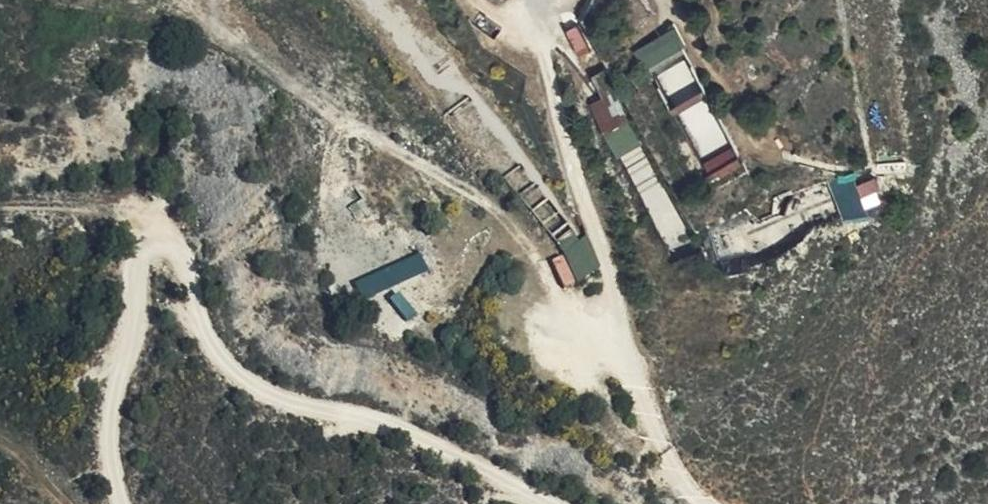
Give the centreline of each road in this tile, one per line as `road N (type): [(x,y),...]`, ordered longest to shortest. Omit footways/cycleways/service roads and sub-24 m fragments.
road 1 (track): [(120,503),(107,438),(114,368),(141,231),(157,225),(180,241),(191,297),(220,360),(293,403),(375,419),(559,503)]
road 2 (track): [(705,503),(677,480),(635,402),(535,0)]

